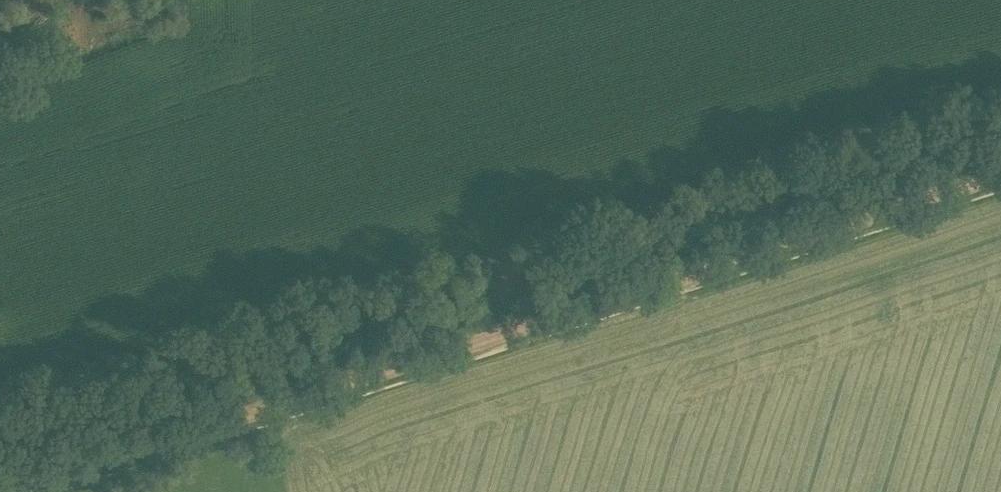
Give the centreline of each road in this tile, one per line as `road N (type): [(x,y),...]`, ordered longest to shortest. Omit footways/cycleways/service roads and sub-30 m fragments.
road 1 (track): [(1000,186),(12,491)]

